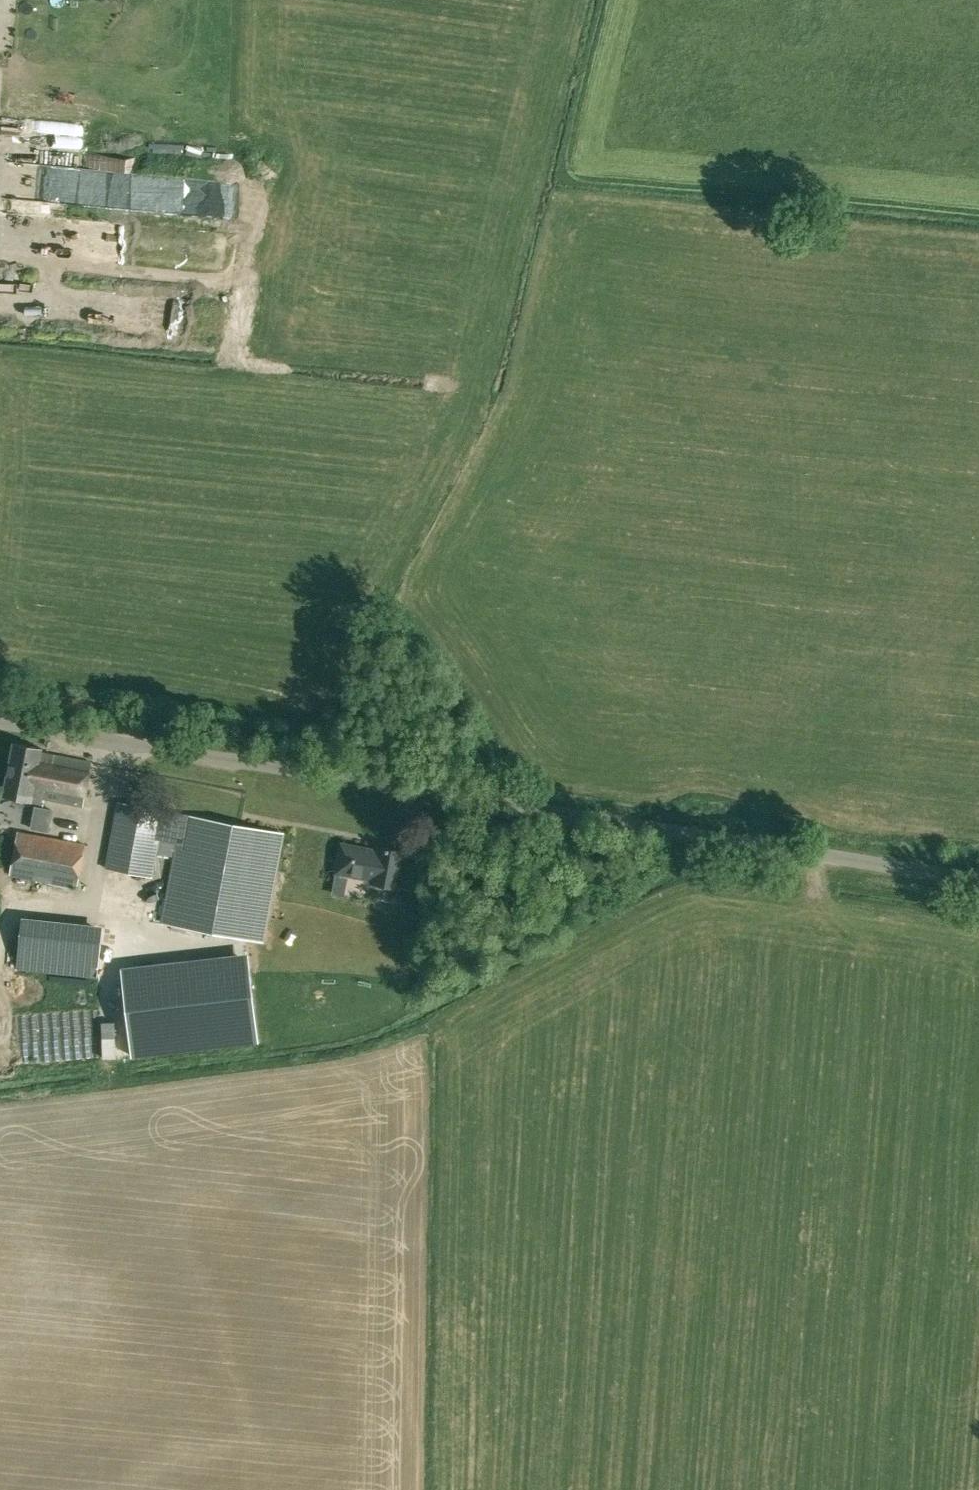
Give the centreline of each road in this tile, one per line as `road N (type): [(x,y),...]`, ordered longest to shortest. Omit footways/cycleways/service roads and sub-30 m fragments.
road 1 (unclassified): [(0,722),(978,880)]

